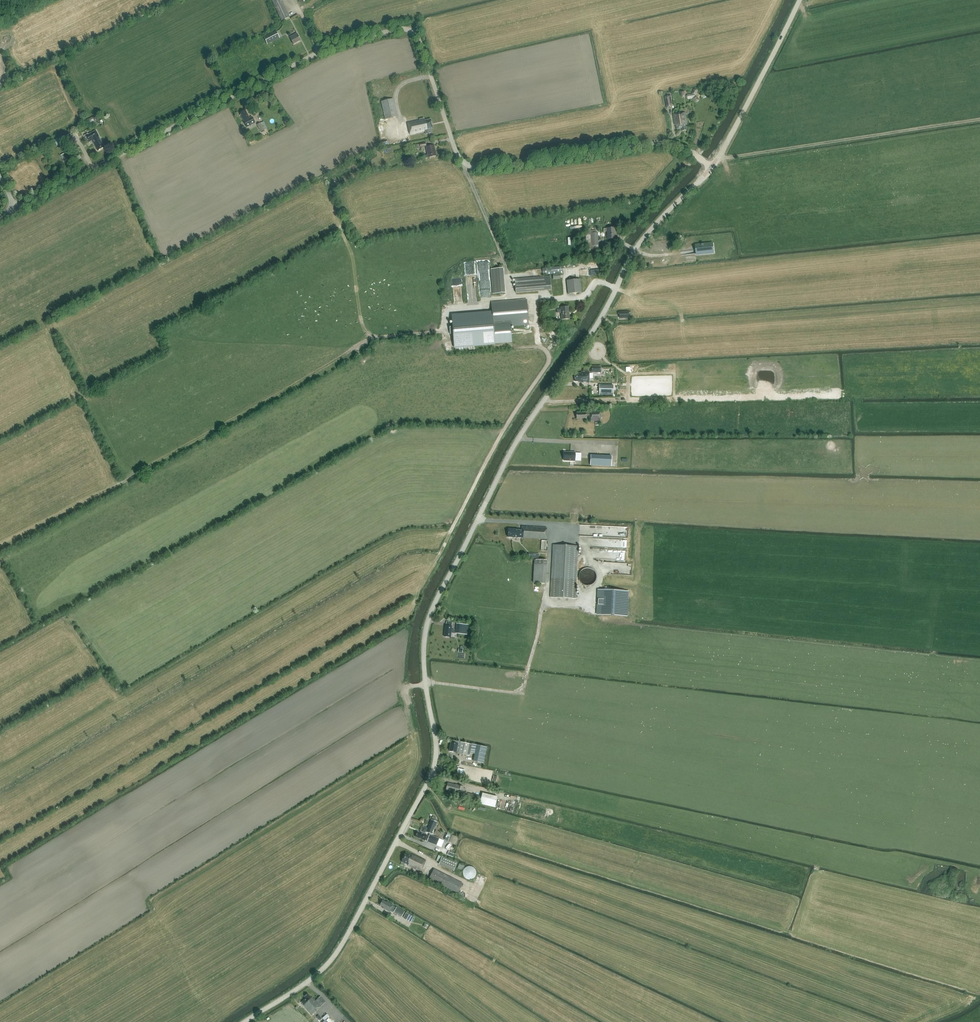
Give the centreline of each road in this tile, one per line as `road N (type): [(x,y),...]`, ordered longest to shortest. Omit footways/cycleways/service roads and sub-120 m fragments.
road 1 (tertiary): [(244,1021),(316,974),(343,942),(433,770),(423,651),(434,605),(512,448),(597,324),(635,249),(712,166)]
road 2 (unclassified): [(16,209),(318,52),(388,28),(418,37),(461,163),(662,139),(696,154)]
road 3 (tertiary): [(712,166),(799,0)]

